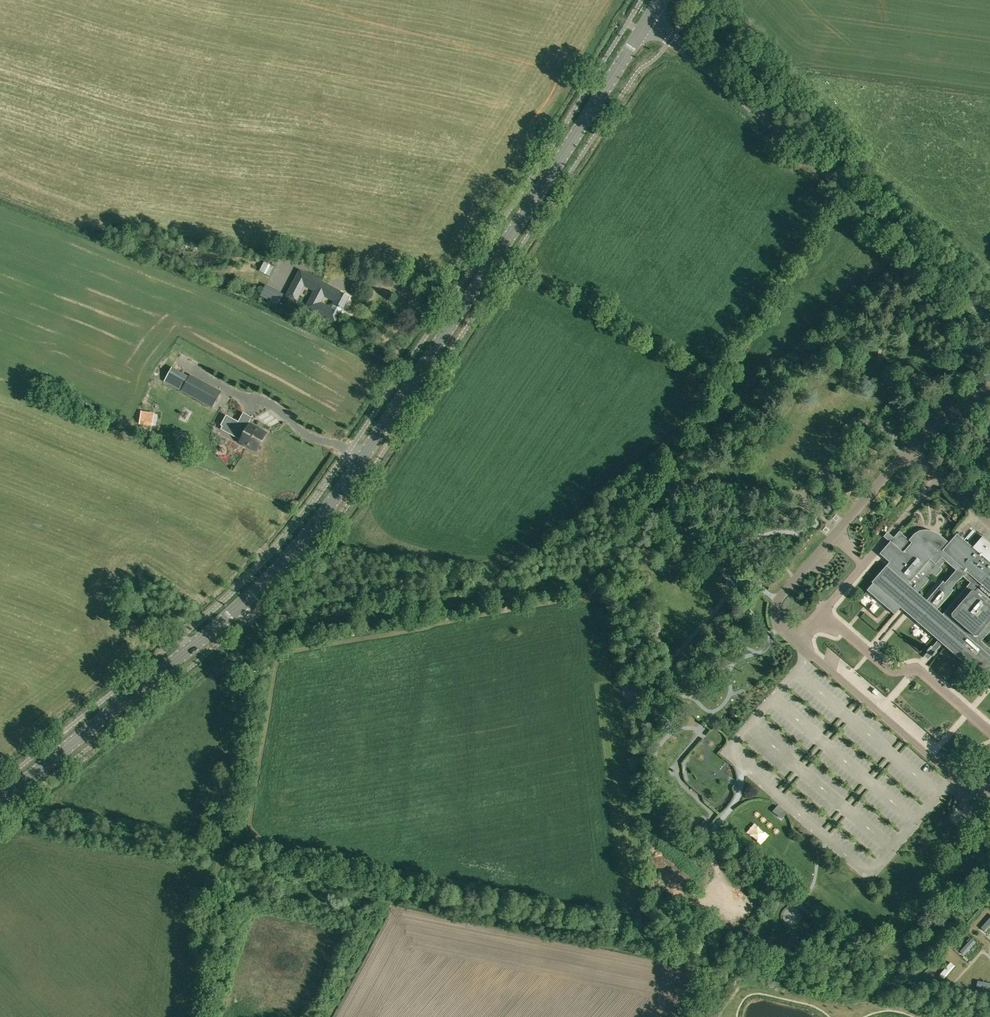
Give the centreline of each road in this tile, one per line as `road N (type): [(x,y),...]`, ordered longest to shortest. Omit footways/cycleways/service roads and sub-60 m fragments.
road 1 (tertiary): [(0,802),(219,627),(286,561),(365,454),(647,22)]
road 2 (tertiary): [(989,317),(647,22)]
road 3 (track): [(245,601),(255,618),(254,636),(192,1016)]

